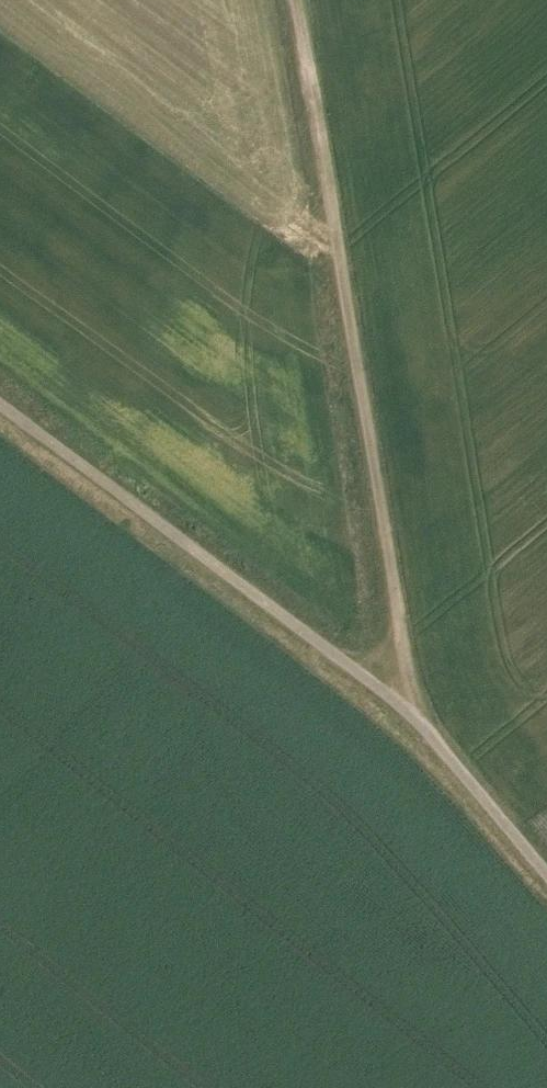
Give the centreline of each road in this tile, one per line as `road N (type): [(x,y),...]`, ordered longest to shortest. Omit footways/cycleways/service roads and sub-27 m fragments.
road 1 (track): [(413,715),(295,0)]
road 2 (unclassified): [(546,874),(413,715),(0,404)]

